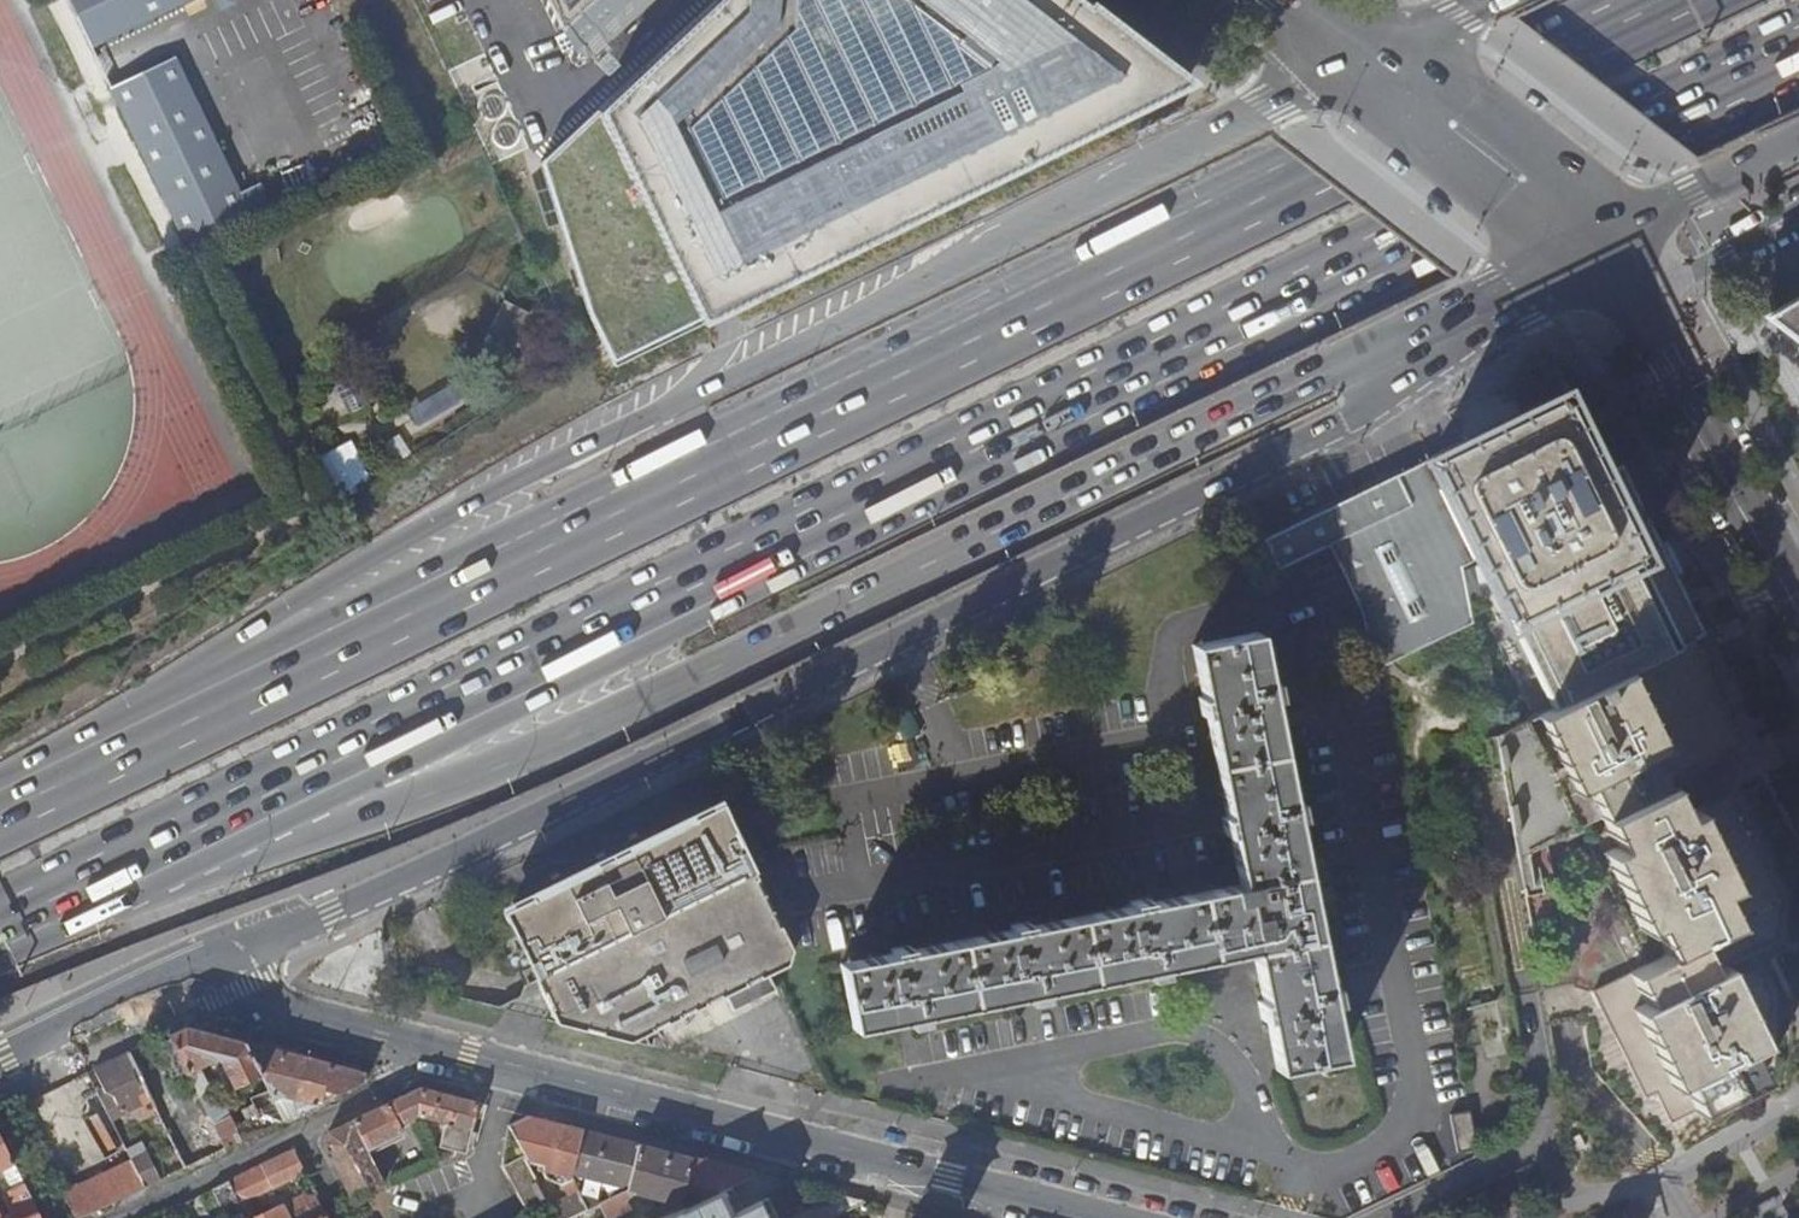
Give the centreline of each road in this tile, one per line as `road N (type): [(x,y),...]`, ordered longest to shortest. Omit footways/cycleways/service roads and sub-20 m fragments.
road 1 (trunk): [(120,873),(1798,40)]
road 2 (trunk): [(1649,0),(43,786)]
road 3 (trunk): [(1363,52),(463,491),(43,786)]
road 4 (trunk): [(120,873),(484,775),(1329,367),(1394,360)]
road 5 (primary): [(225,954),(408,875),(1357,412),(1394,360)]
road 6 (residential): [(1103,1217),(451,1052)]
road 7 (residential): [(451,1052),(113,1217)]
road 8 (secondary): [(1781,572),(1633,298)]
road 9 (secondary): [(1604,238),(1363,52)]
road 10 (residential): [(451,1052),(260,999),(240,984),(225,954)]
road 11 (primary): [(0,1060),(225,954)]
road 12 (primary): [(1394,360),(1604,238)]
road 13 (trunk): [(1604,238),(1798,140)]
road 14 (residential): [(1633,298),(1798,216)]
road 15 (trunk): [(0,930),(120,873)]
road 16 (trunk): [(1474,0),(1363,52)]

